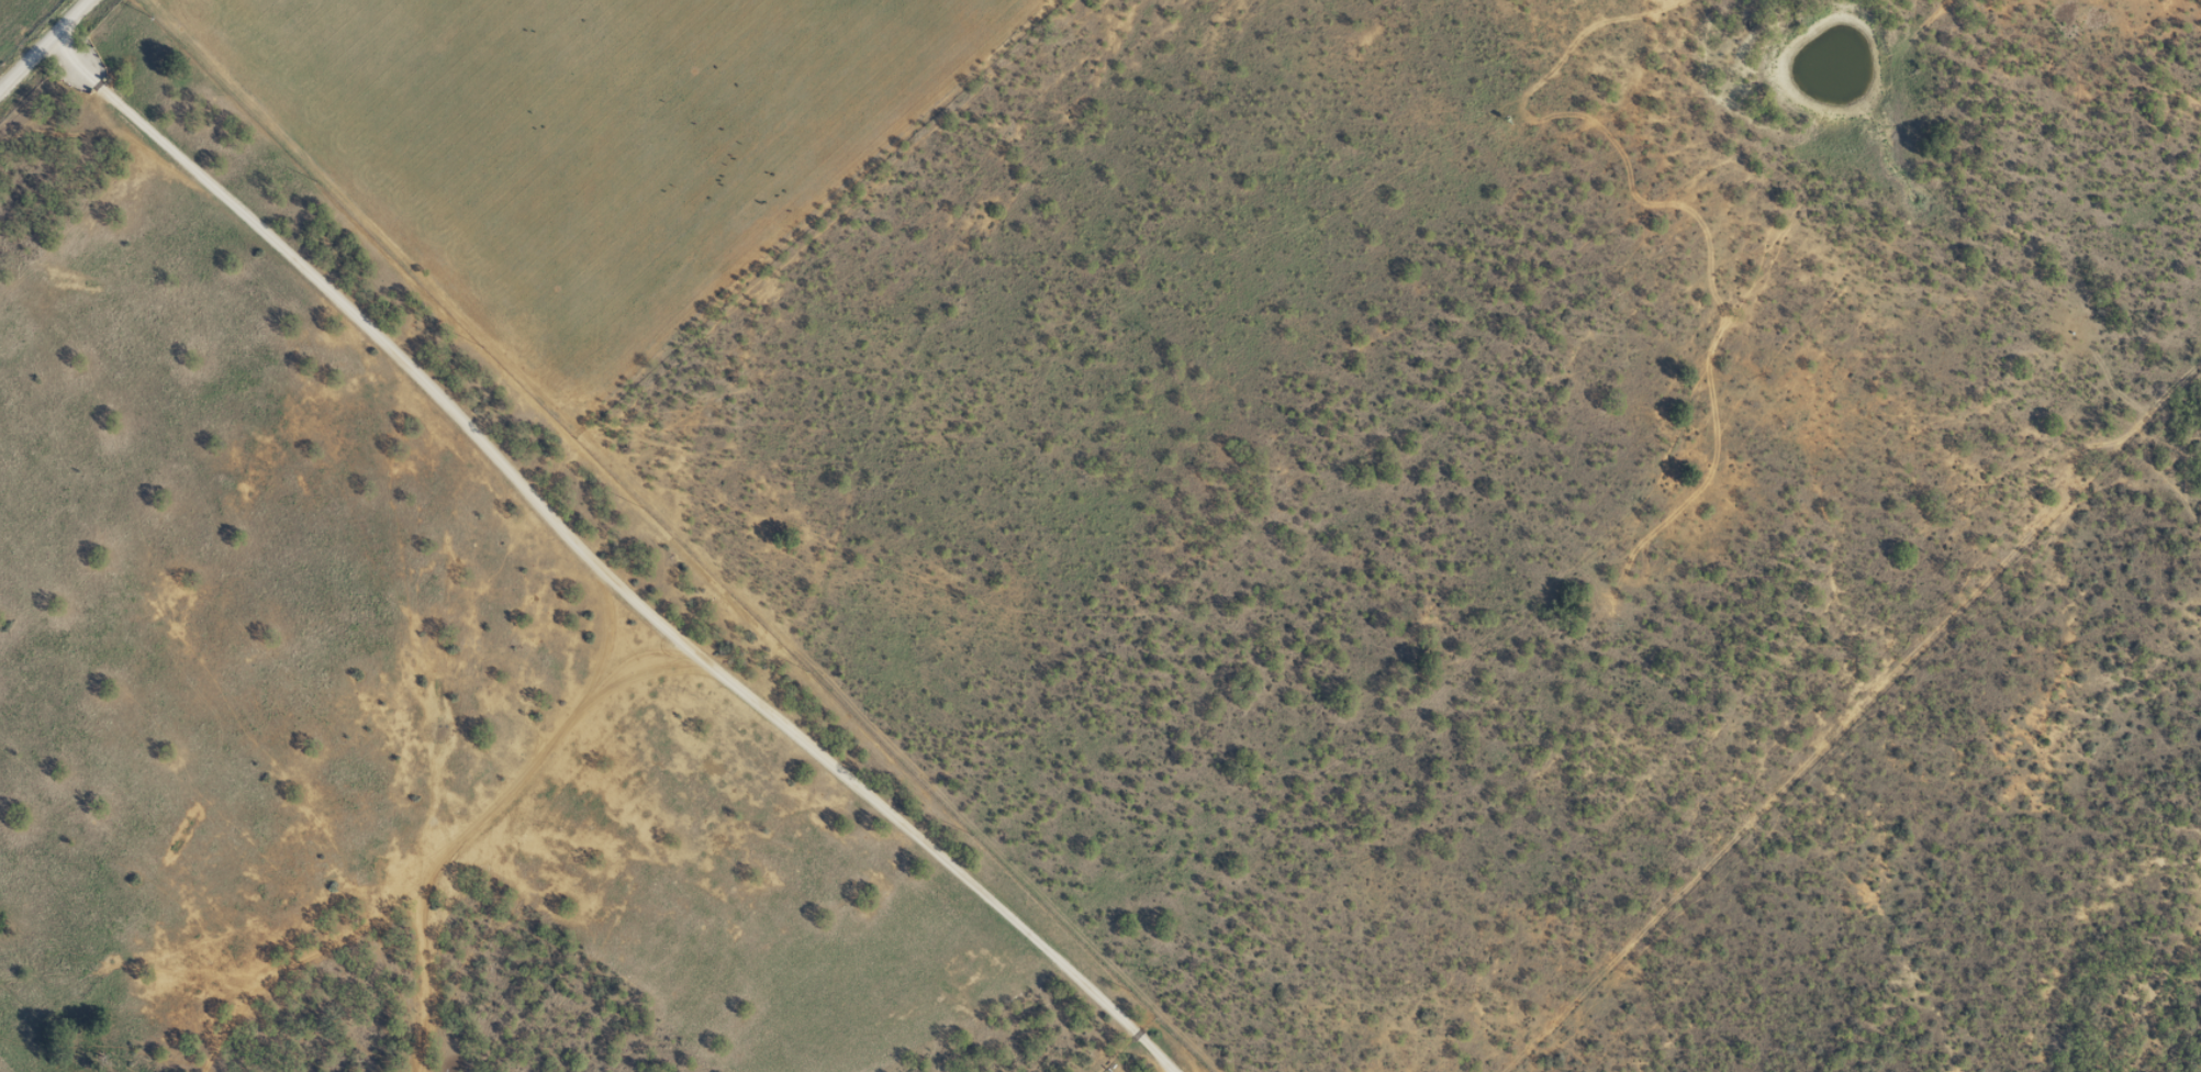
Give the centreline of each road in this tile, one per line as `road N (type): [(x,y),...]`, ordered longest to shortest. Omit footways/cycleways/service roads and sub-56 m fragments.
road 1 (residential): [(1135,1071),(206,222),(31,79)]
road 2 (residential): [(0,103),(31,79),(82,0)]

